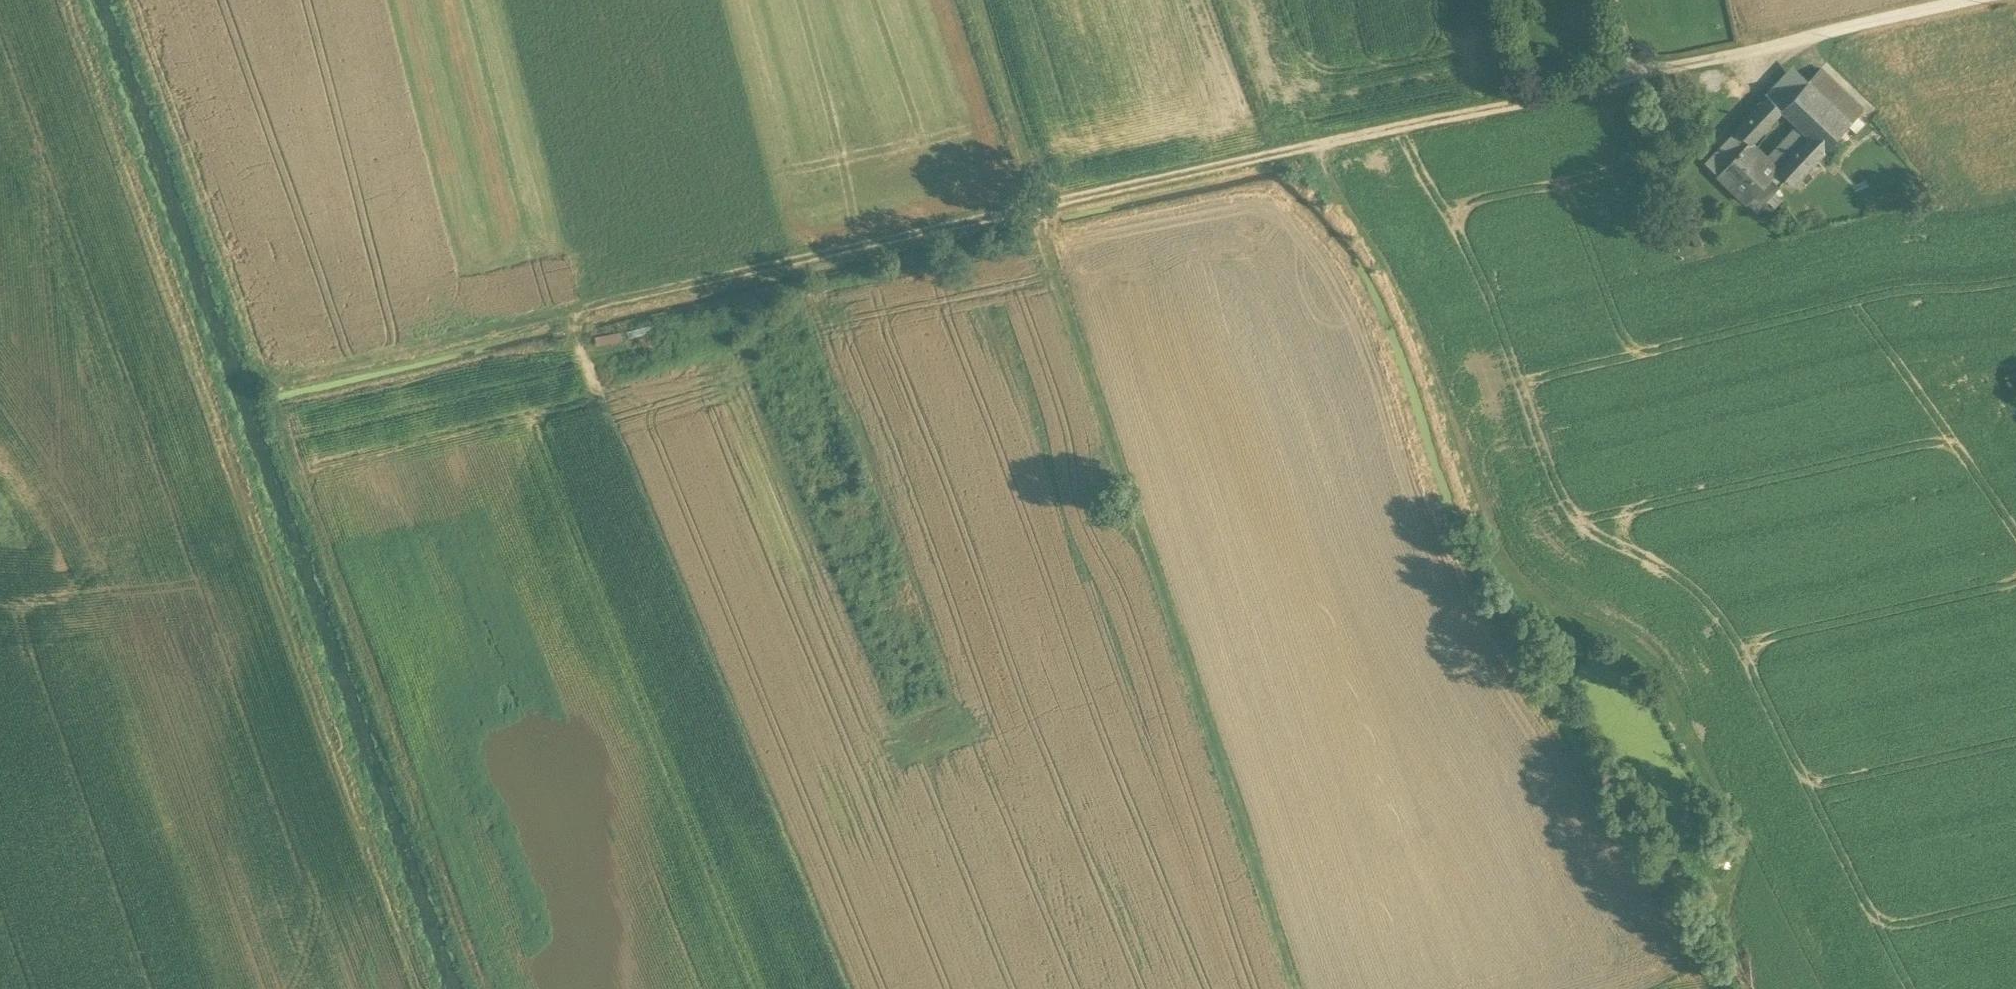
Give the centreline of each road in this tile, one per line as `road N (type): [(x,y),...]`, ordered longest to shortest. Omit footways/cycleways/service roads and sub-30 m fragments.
road 1 (track): [(592,308),(1667,70)]
road 2 (track): [(975,0),(1300,988)]
road 3 (track): [(1667,70),(1976,0)]

